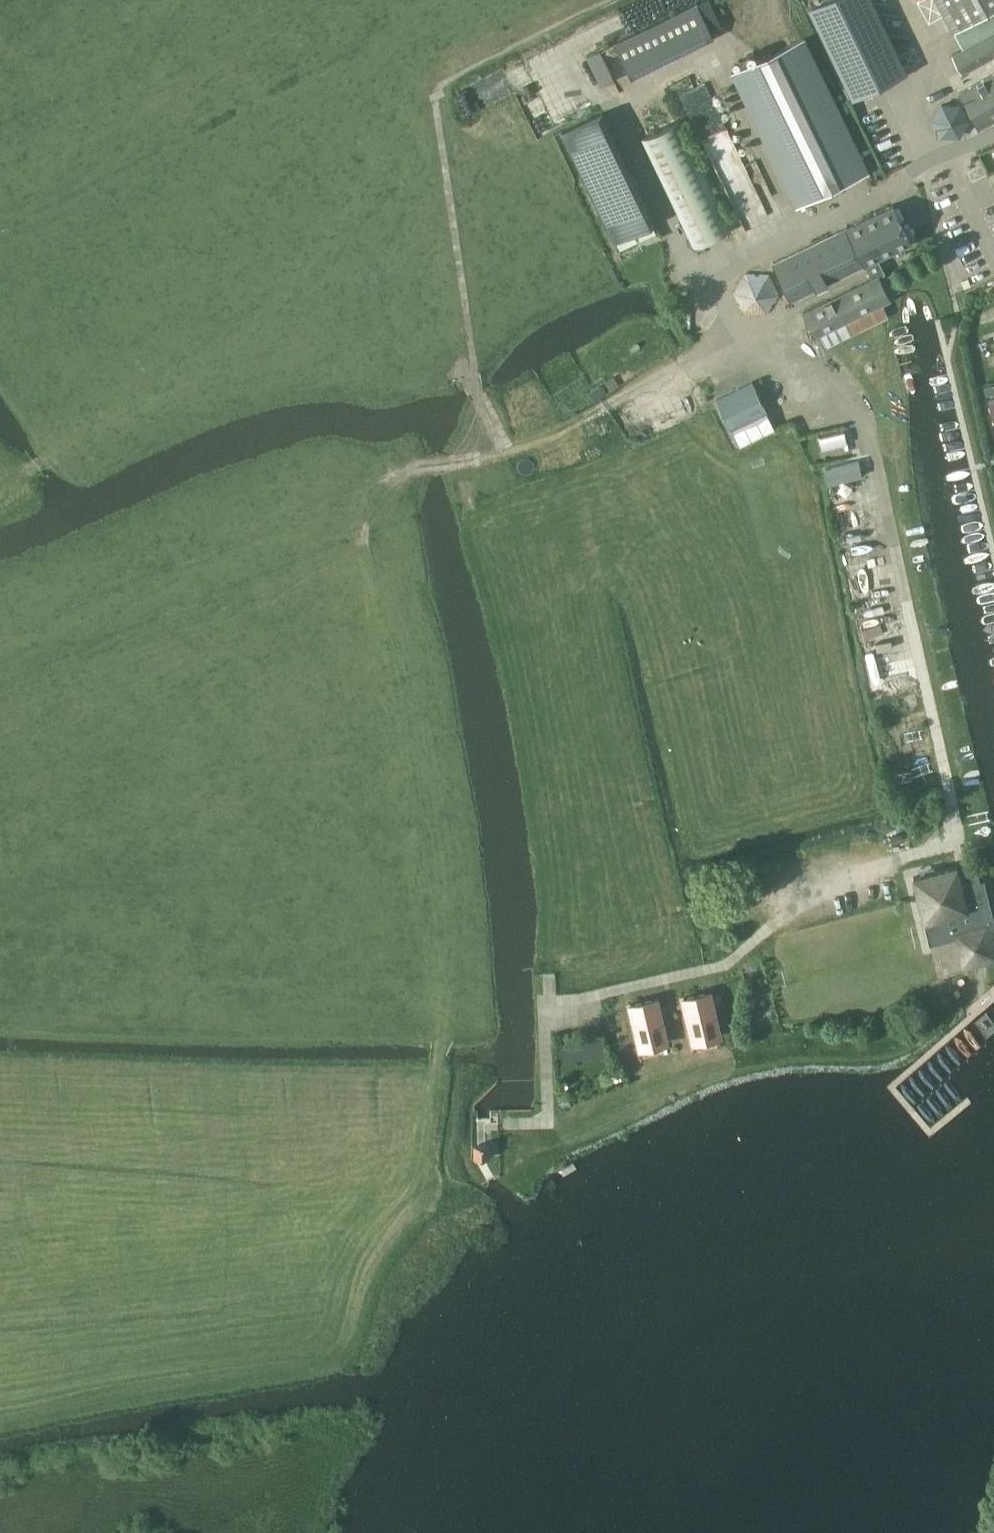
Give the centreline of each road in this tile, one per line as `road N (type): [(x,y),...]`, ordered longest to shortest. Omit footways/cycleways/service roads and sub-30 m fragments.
road 1 (track): [(506,454),(468,376),(437,90),(617,0)]
road 2 (track): [(902,859),(817,880),(732,962),(580,1000),(543,1001),(547,1119),(500,1123)]
road 3 (track): [(741,340),(527,447),(390,474)]

